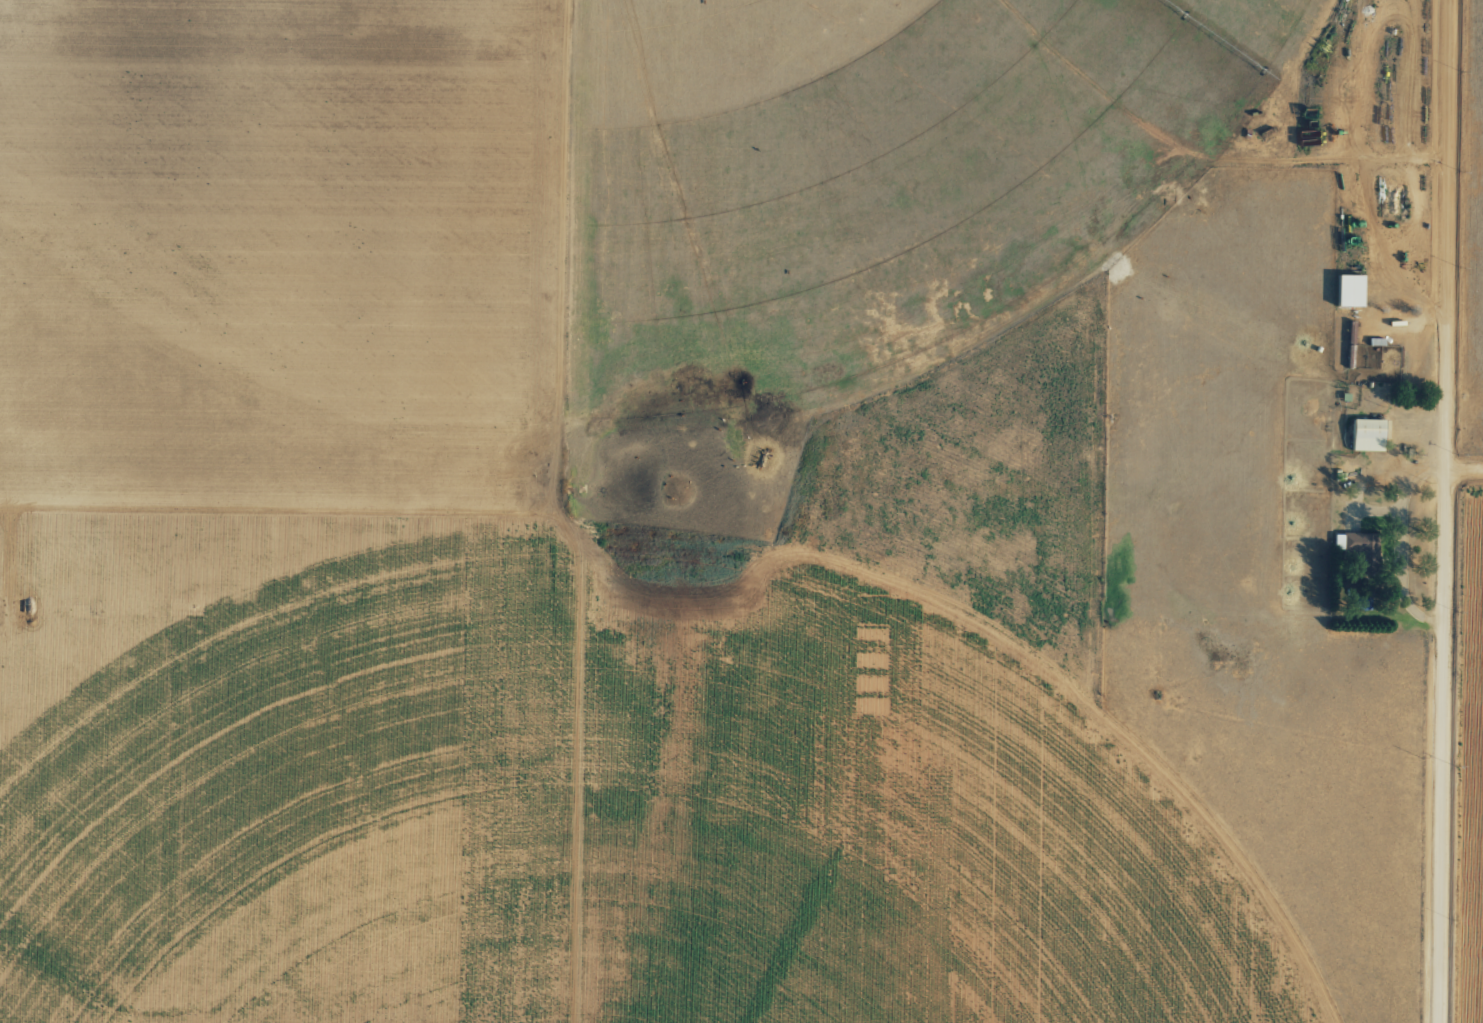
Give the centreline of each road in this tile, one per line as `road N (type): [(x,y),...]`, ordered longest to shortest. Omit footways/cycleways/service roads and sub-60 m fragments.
road 1 (residential): [(1429,1022),(1431,774),(1447,487),(1447,0)]

